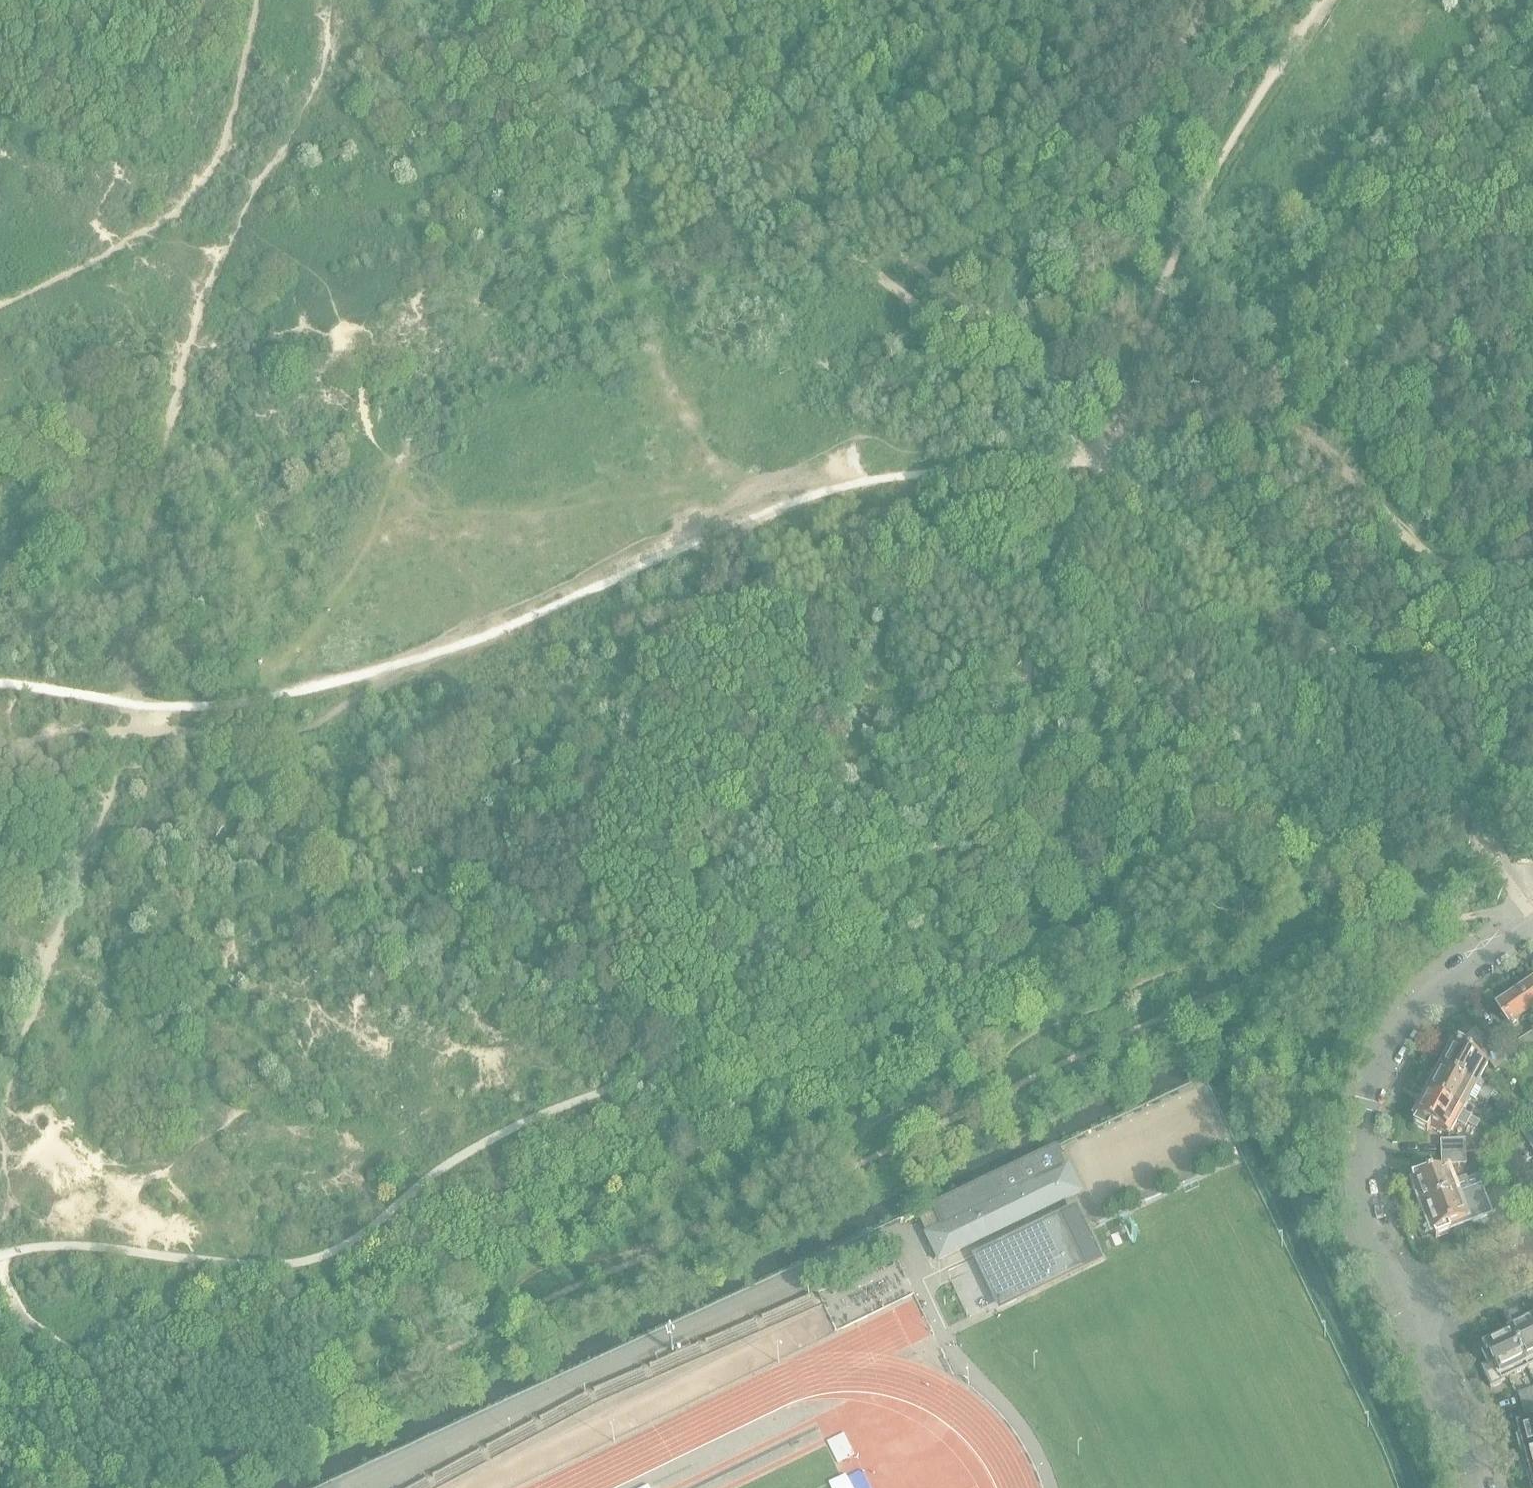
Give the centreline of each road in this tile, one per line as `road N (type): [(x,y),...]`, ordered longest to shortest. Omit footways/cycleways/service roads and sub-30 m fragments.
road 1 (residential): [(1532,931),(1450,986),(1416,1020),(1384,1075),(1372,1128),(1373,1181),(1386,1247),(1415,1313)]
road 2 (residential): [(1415,1313),(1491,1487)]
road 3 (residential): [(1415,1313),(1532,1249)]

